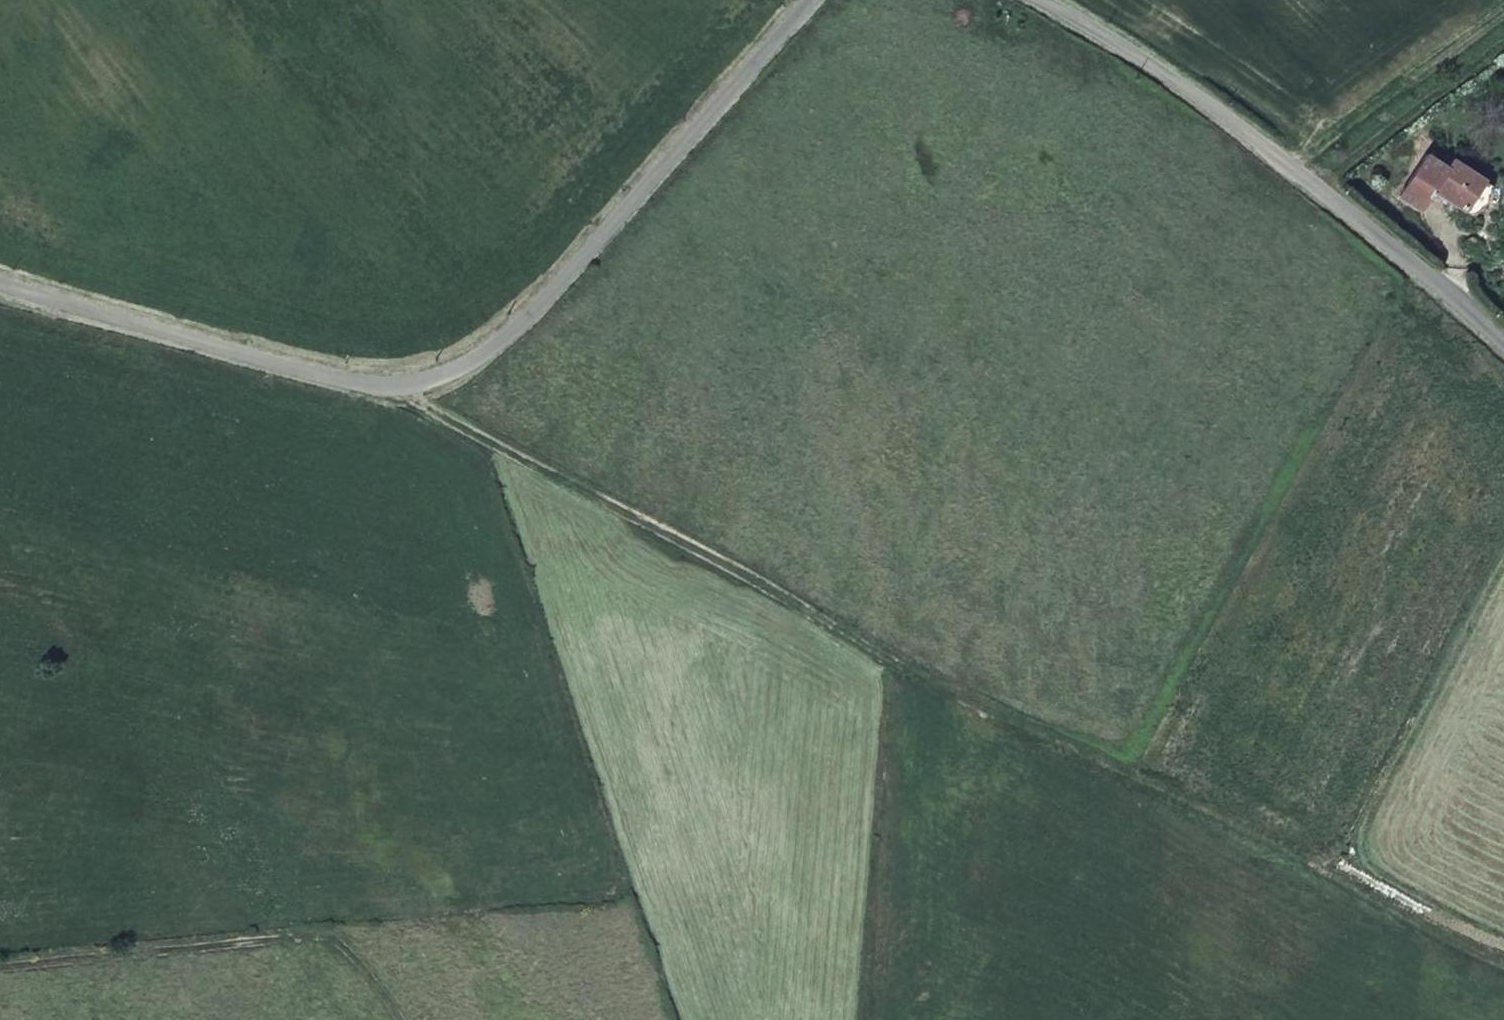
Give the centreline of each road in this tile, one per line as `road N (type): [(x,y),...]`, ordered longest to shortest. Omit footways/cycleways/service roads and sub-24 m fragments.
road 1 (unclassified): [(0,284),(353,384),(401,393),(447,382),(494,346),(808,0)]
road 2 (unclassified): [(1043,0),(1233,121),(1503,345)]

